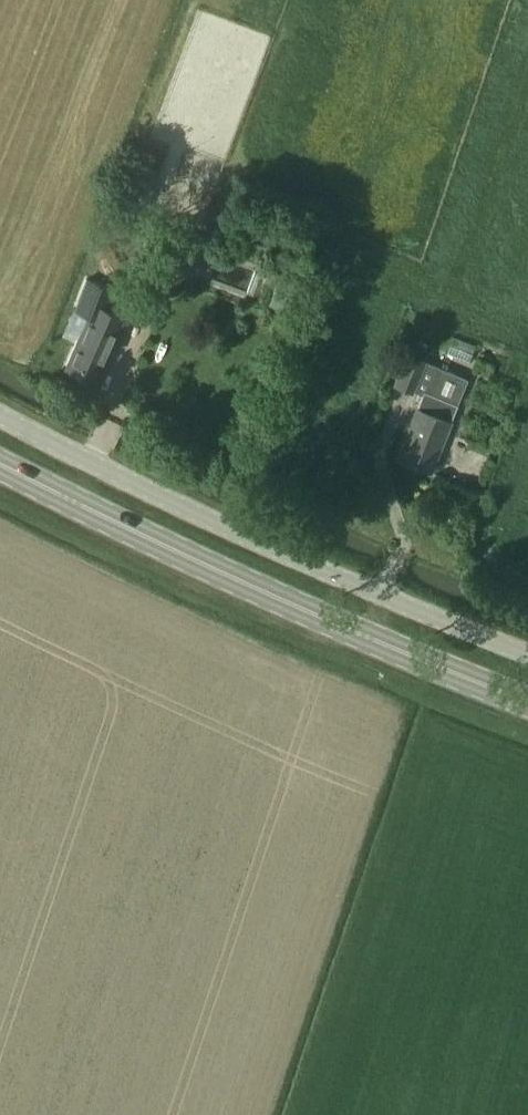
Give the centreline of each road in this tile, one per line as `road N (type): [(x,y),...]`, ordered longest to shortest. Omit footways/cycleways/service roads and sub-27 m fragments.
road 1 (unclassified): [(527,660),(0,416)]
road 2 (primary): [(527,705),(0,465)]

